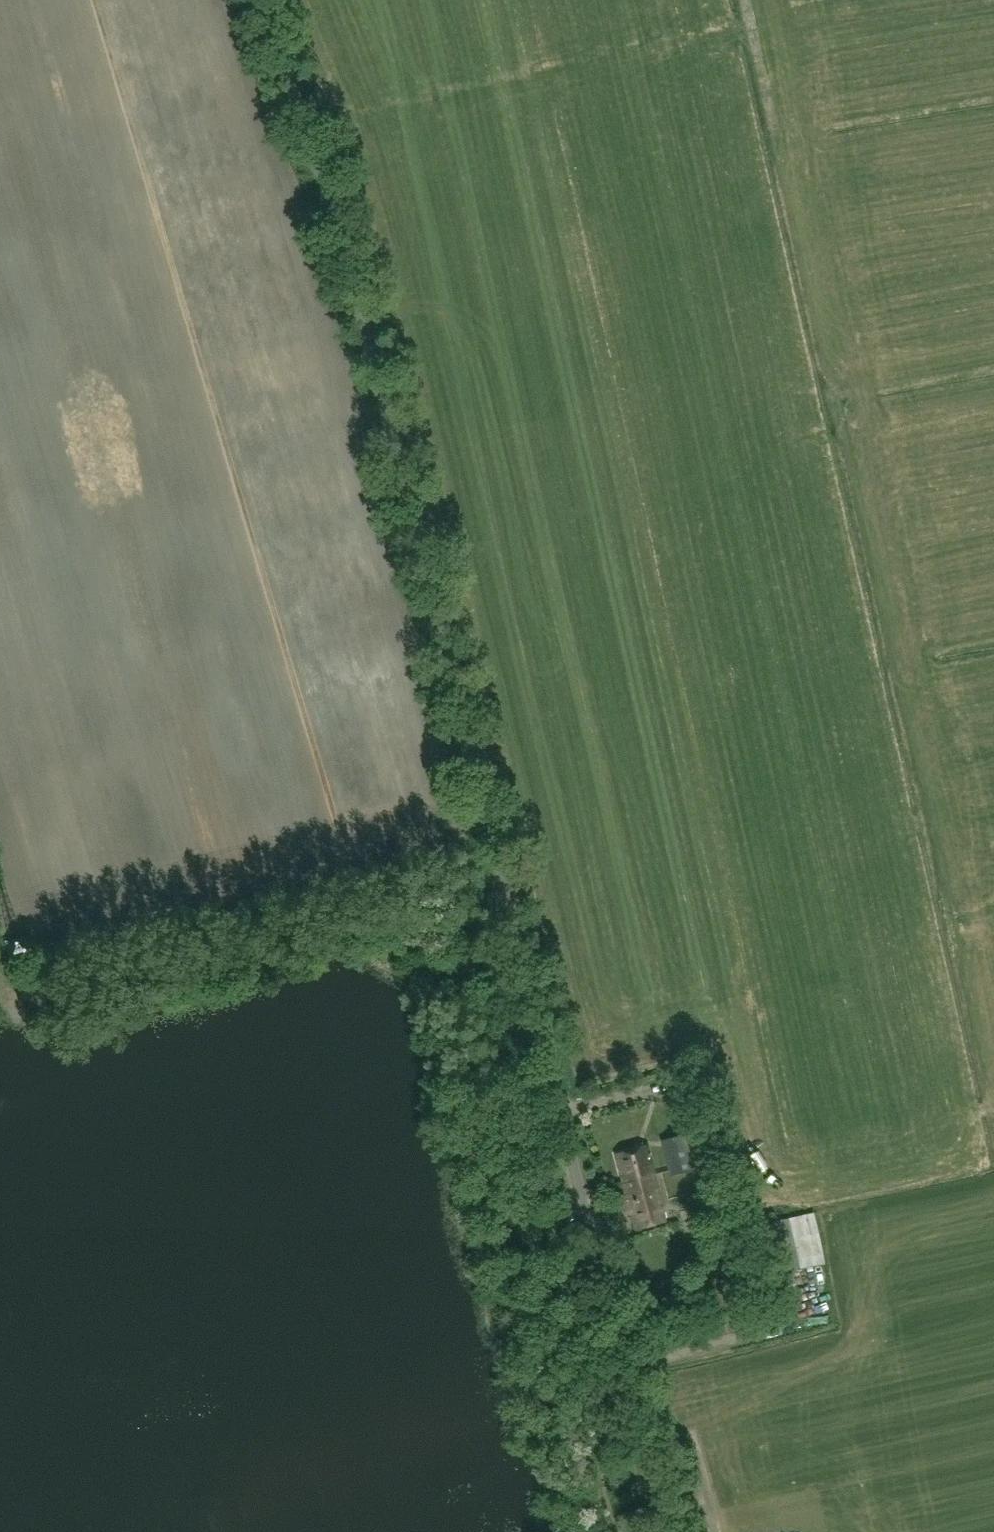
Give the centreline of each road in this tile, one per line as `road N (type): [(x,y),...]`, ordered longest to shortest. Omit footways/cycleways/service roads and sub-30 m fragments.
road 1 (unclassified): [(666,1531),(331,176),(265,0)]

